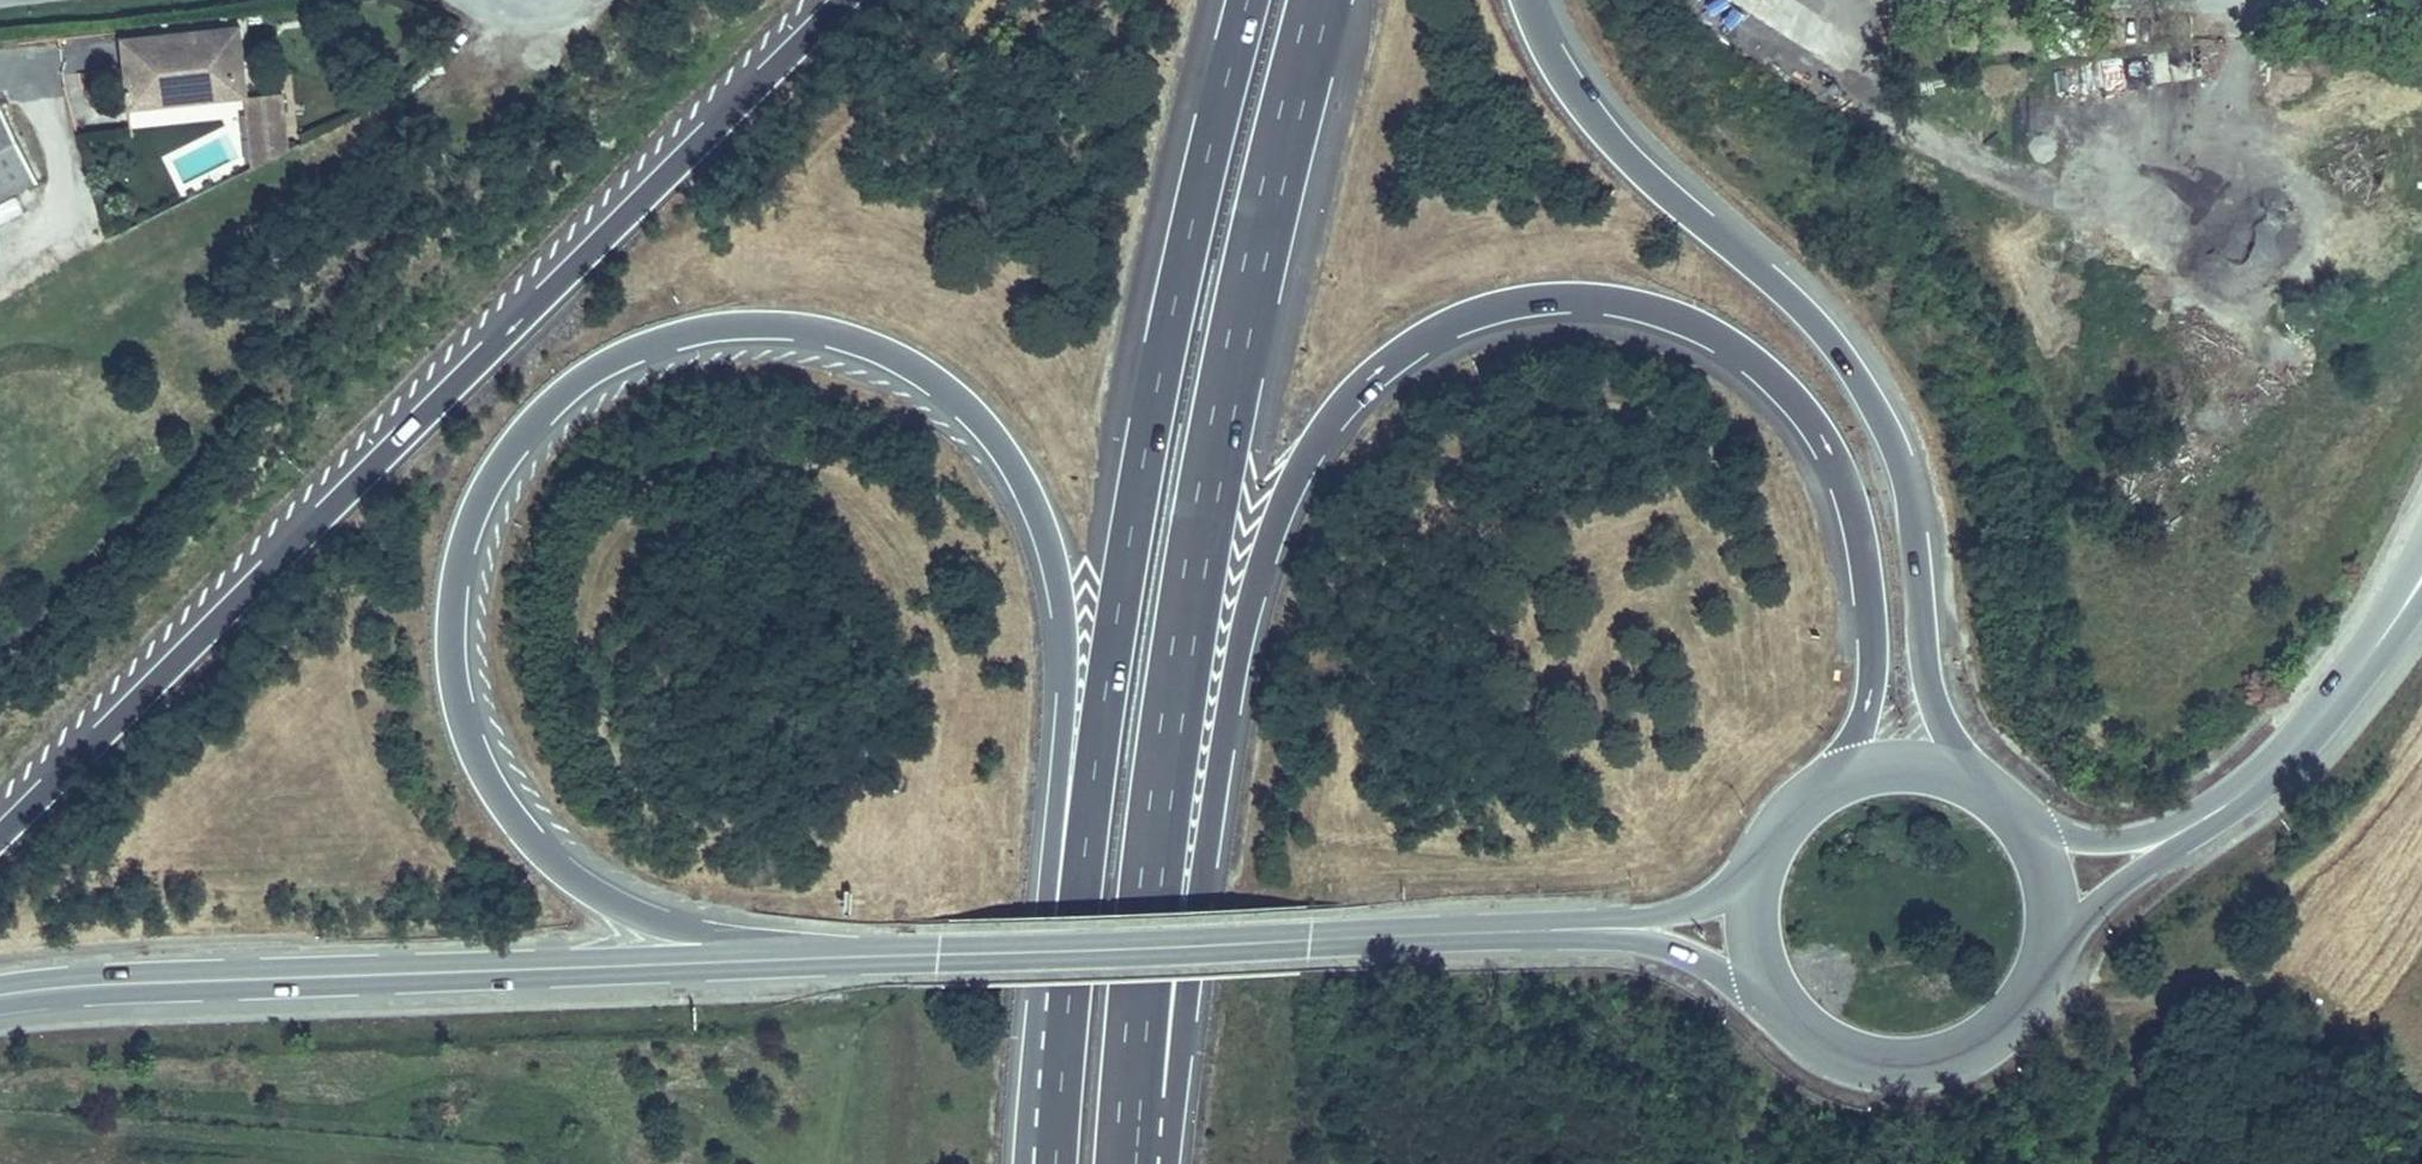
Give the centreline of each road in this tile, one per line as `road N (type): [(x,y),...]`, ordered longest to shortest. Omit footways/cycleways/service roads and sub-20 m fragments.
road 1 (motorway): [(775,951),(597,893),(532,842),(484,765),(451,647),(469,526),(495,470),(533,420),(588,372),(650,342),(703,329),(815,330),(919,370),(976,414),(1041,513),(1055,562),(1066,669),(1031,1163)]
road 2 (primary): [(0,1004),(1556,936),(1676,948),(1768,1000)]
road 3 (motorway): [(1163,1163),(1217,787),(1256,584),(1287,486),(1326,428),(1381,368),(1449,322),(1523,299),(1599,296),(1665,310),(1740,348),(1796,395),(1832,445),(1868,553),(1876,643),(1851,774)]
road 4 (motorway): [(840,0),(0,836)]
road 5 (motorway): [(1128,1163),(1152,885),(1206,505),(1235,350),(1321,0)]
road 6 (motorway): [(1248,0),(1182,263),(1100,722),(1057,1163)]
road 7 (primary): [(1755,865),(1728,886),(1663,912),(1310,934),(775,951)]
road 8 (motorway): [(1974,785),(1930,688),(1904,483),(1856,372),(1778,282),(1640,169),(1588,109),(1524,0)]
road 9 (primary): [(775,951),(0,983)]
road 10 (primary): [(1768,1000),(1804,1041),(1852,1066),(1906,1073),(1960,1061),(2005,1031),(2037,988),(2053,936)]
road 11 (primary): [(2220,812),(2315,726),(2421,573)]
road 12 (primary): [(2220,812),(2142,847),(2111,851),(2067,845),(2017,821)]
road 13 (primary): [(2053,936),(2220,812)]
road 14 (primary): [(1755,865),(1745,910),(1750,957),(1768,1000)]
road 15 (primary): [(1851,774),(1810,794),(1777,825),(1755,865)]
road 16 (primary): [(1974,785),(1935,770),(1851,774)]
road 17 (primary): [(2053,936),(2047,875),(2017,821)]

